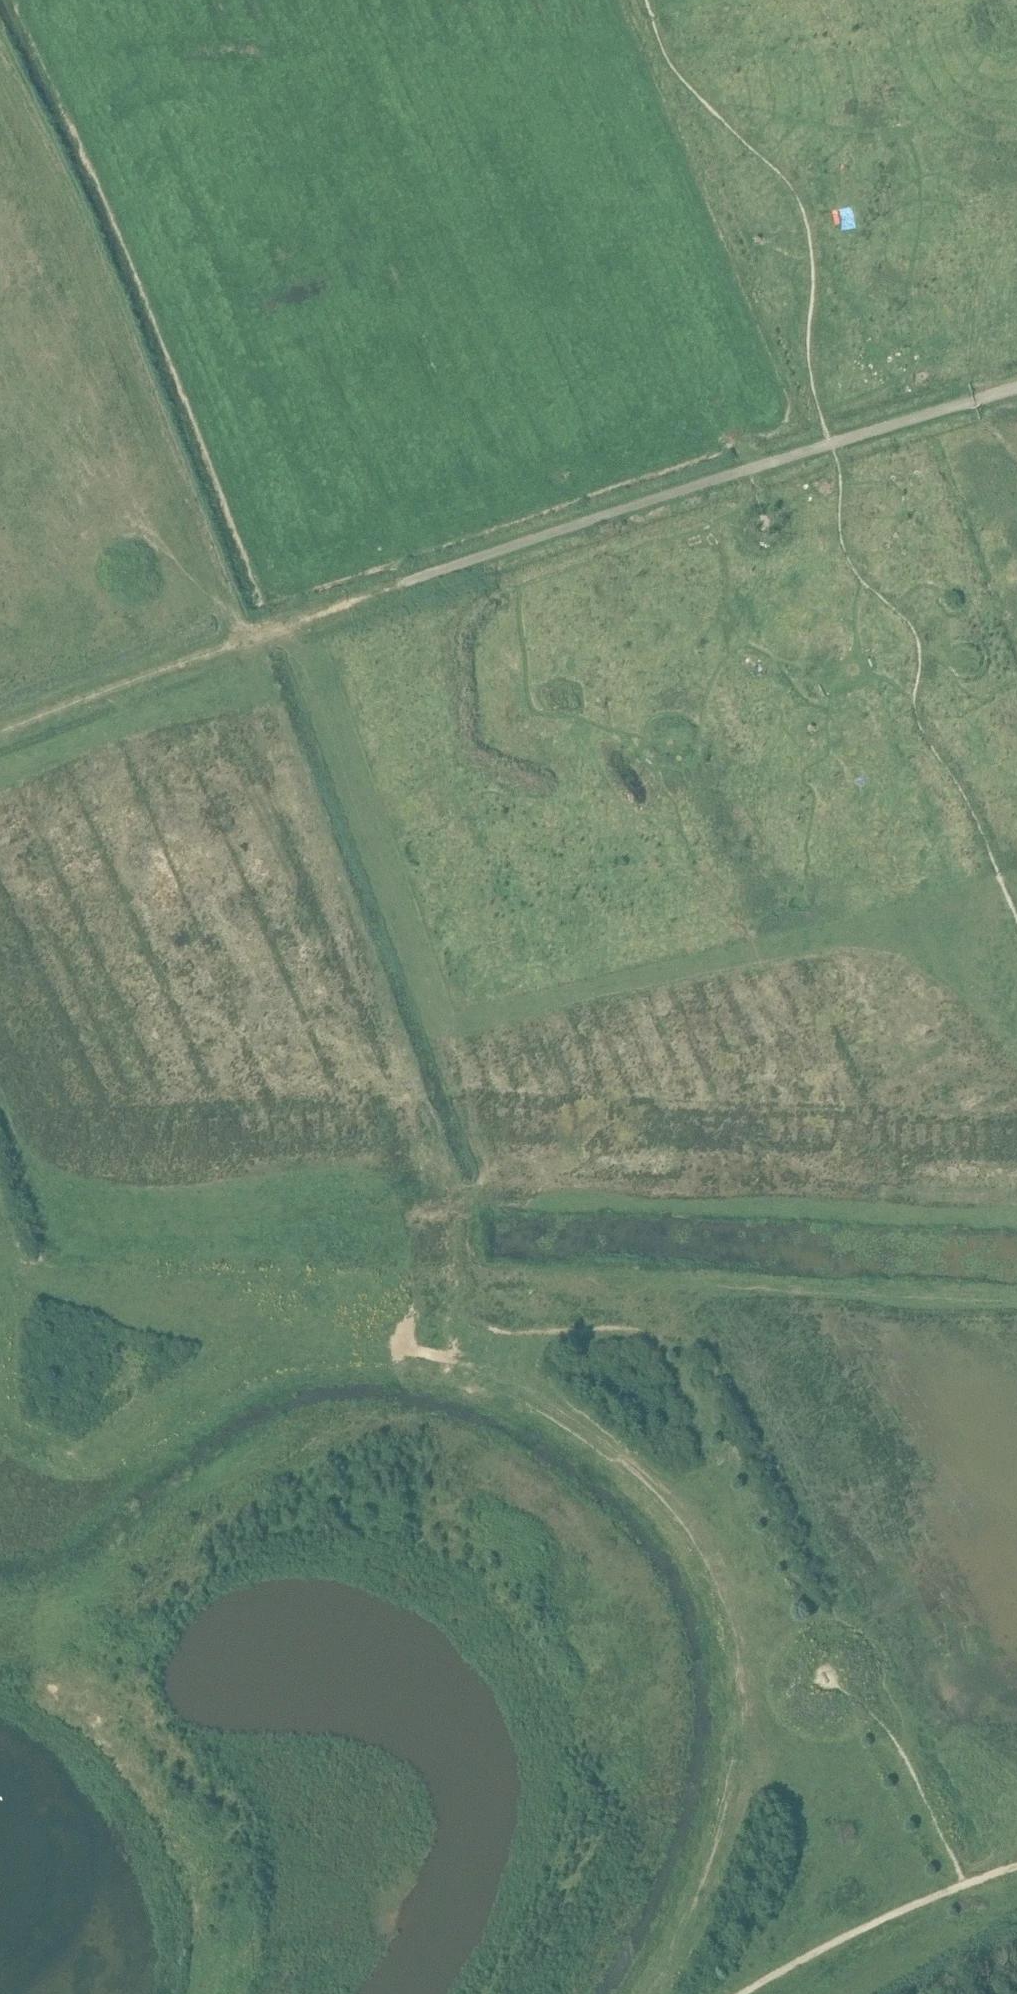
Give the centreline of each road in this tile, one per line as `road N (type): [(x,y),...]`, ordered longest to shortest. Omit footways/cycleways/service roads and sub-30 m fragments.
road 1 (unclassified): [(1016,386),(664,495),(266,631)]

